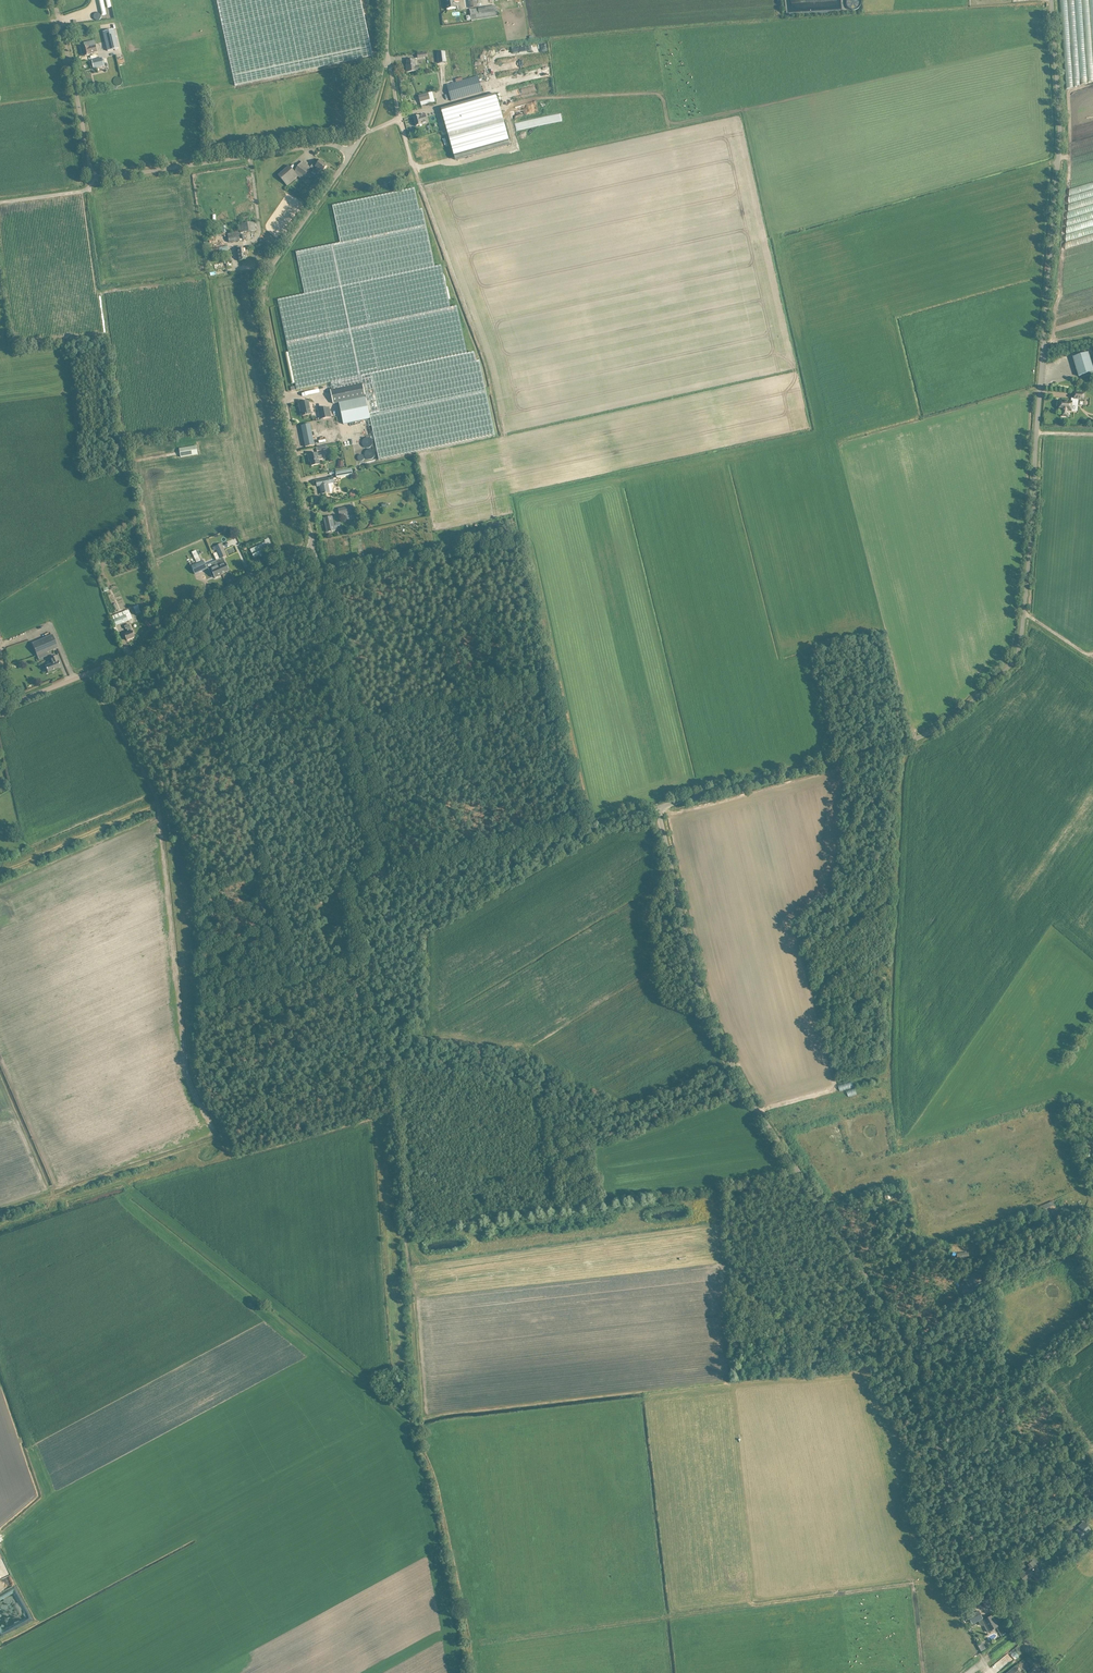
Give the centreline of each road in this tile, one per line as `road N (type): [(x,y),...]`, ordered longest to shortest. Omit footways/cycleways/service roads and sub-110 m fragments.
road 1 (unclassified): [(661,807),(929,734),(1012,661),(1057,180),(1051,0)]
road 2 (unclassified): [(942,1460),(901,1331),(714,1028),(661,807)]
road 3 (track): [(471,1672),(416,1428),(386,1065)]
road 4 (track): [(591,824),(527,534),(325,581)]
road 5 (unclassified): [(317,545),(269,283),(352,154)]
road 6 (unclassified): [(0,707),(162,639),(199,600),(317,545)]
road 7 (unclassified): [(390,873),(317,545)]
road 8 (unclassified): [(390,873),(661,807)]
road 9 (unclassified): [(352,154),(335,141),(95,171)]
road 10 (unclassified): [(1045,1672),(957,1509),(942,1460)]
road 11 (track): [(355,716),(559,678)]
road 12 (unclassified): [(942,1460),(1092,1345)]
road 13 (track): [(376,1022),(349,889),(390,873)]
road 14 (unclassified): [(95,171),(56,0)]

